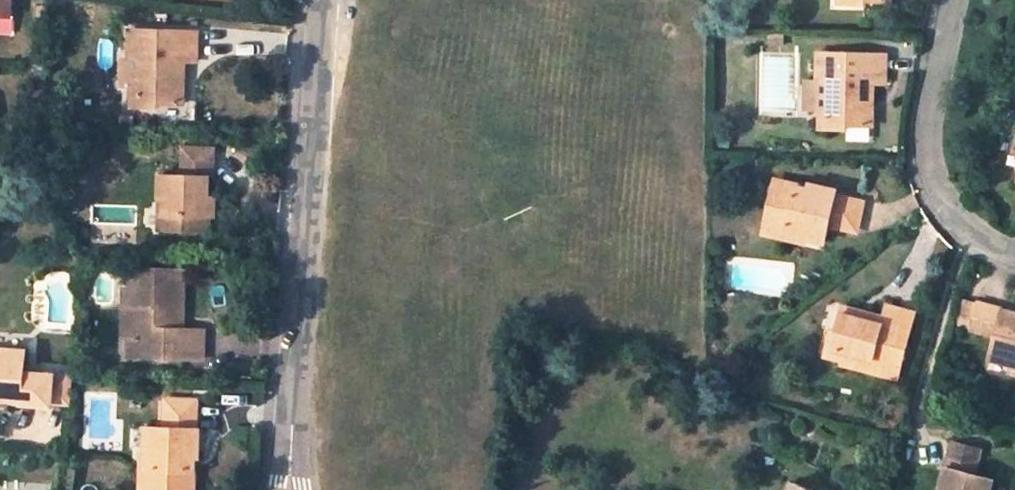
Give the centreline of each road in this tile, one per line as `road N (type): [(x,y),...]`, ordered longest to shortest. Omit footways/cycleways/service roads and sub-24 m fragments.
road 1 (unclassified): [(322,0),(290,489)]
road 2 (residential): [(1014,252),(956,221),(927,179),(923,130),(951,0)]

